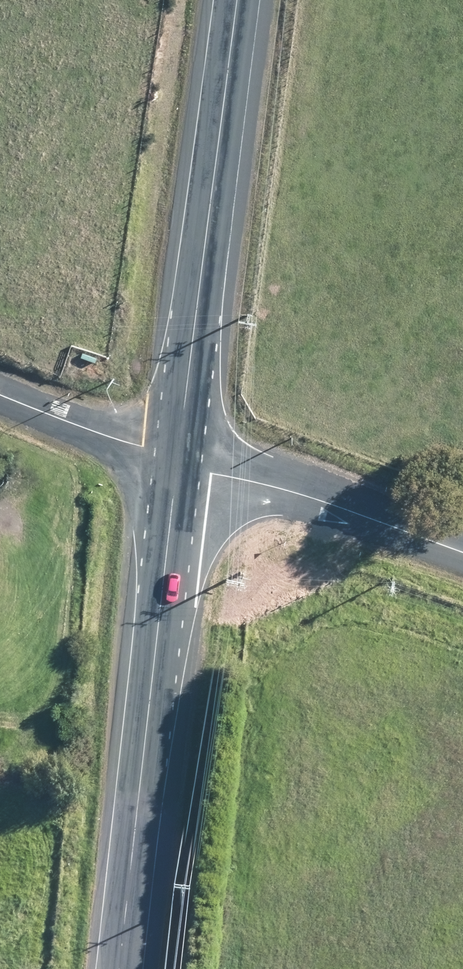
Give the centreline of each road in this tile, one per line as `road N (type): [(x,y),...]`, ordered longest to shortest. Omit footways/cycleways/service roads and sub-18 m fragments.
road 1 (secondary): [(176,461),(121,968)]
road 2 (secondary): [(242,0),(176,461)]
road 3 (unclassified): [(462,555),(294,492),(176,461)]
road 4 (unclassified): [(0,398),(176,461)]

